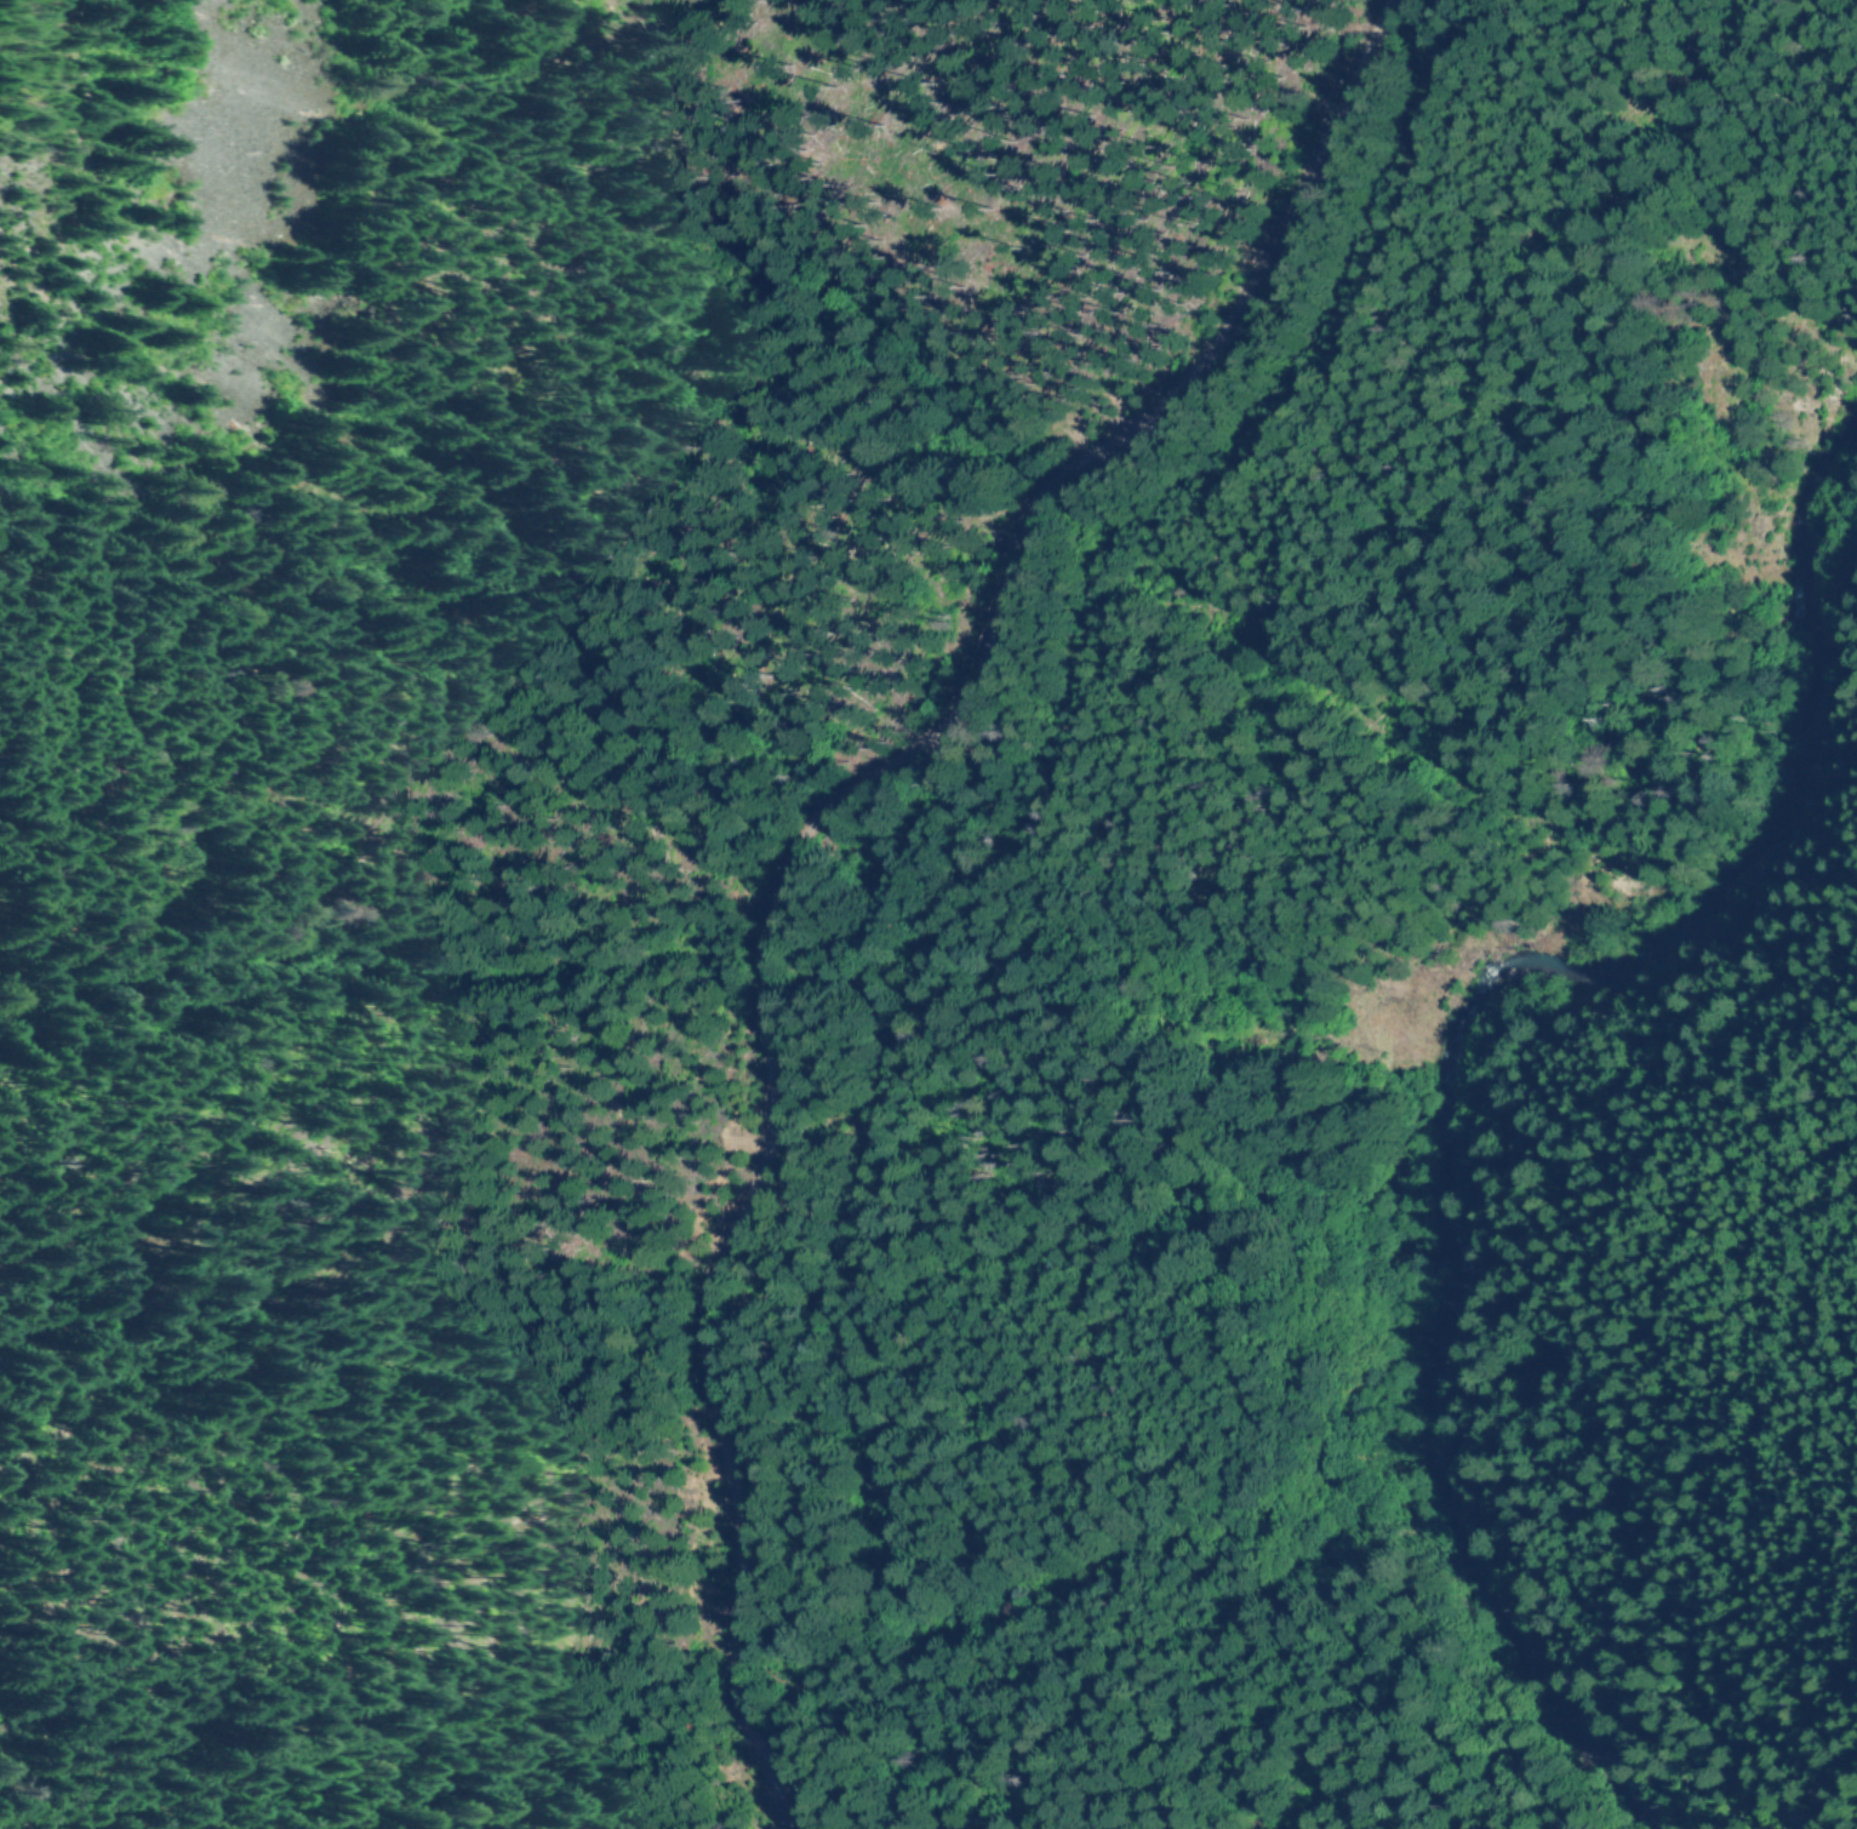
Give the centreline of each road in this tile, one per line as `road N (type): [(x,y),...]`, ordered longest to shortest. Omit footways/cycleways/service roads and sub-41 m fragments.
road 1 (residential): [(1388,0),(1209,364),(1141,428),(1035,484),(990,558),(981,658),(959,713),(798,806),(743,902),(741,983),(765,1065),(770,1150),(714,1267),(702,1341),(737,1484),(736,1705),(771,1771),(784,1828)]

